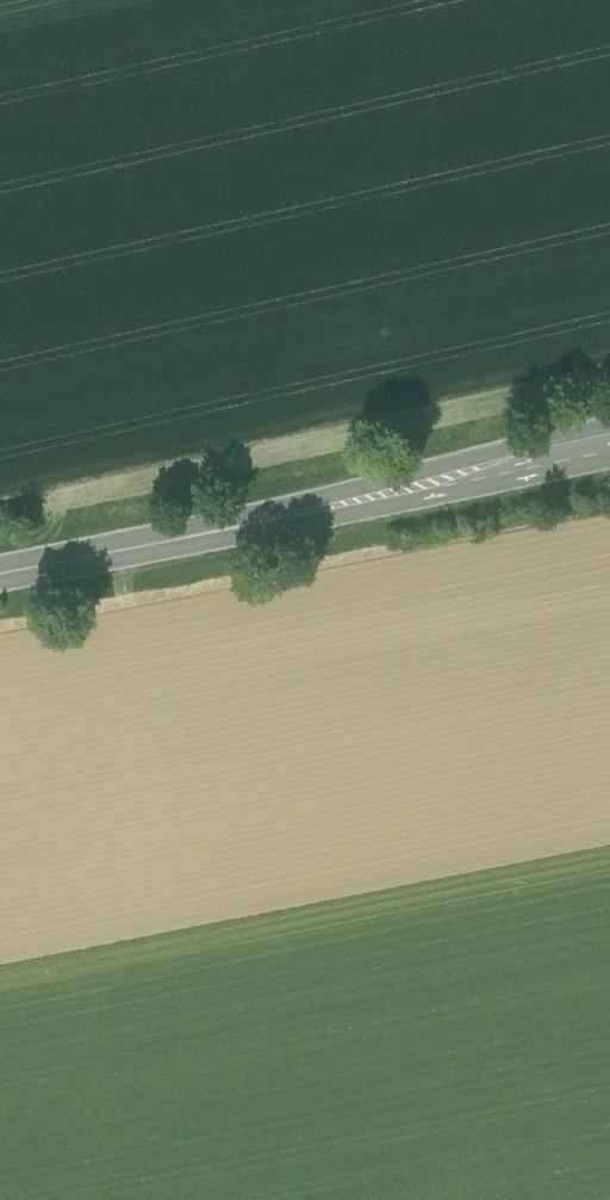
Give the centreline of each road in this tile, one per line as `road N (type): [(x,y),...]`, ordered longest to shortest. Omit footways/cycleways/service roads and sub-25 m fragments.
road 1 (primary): [(0,575),(609,441)]

